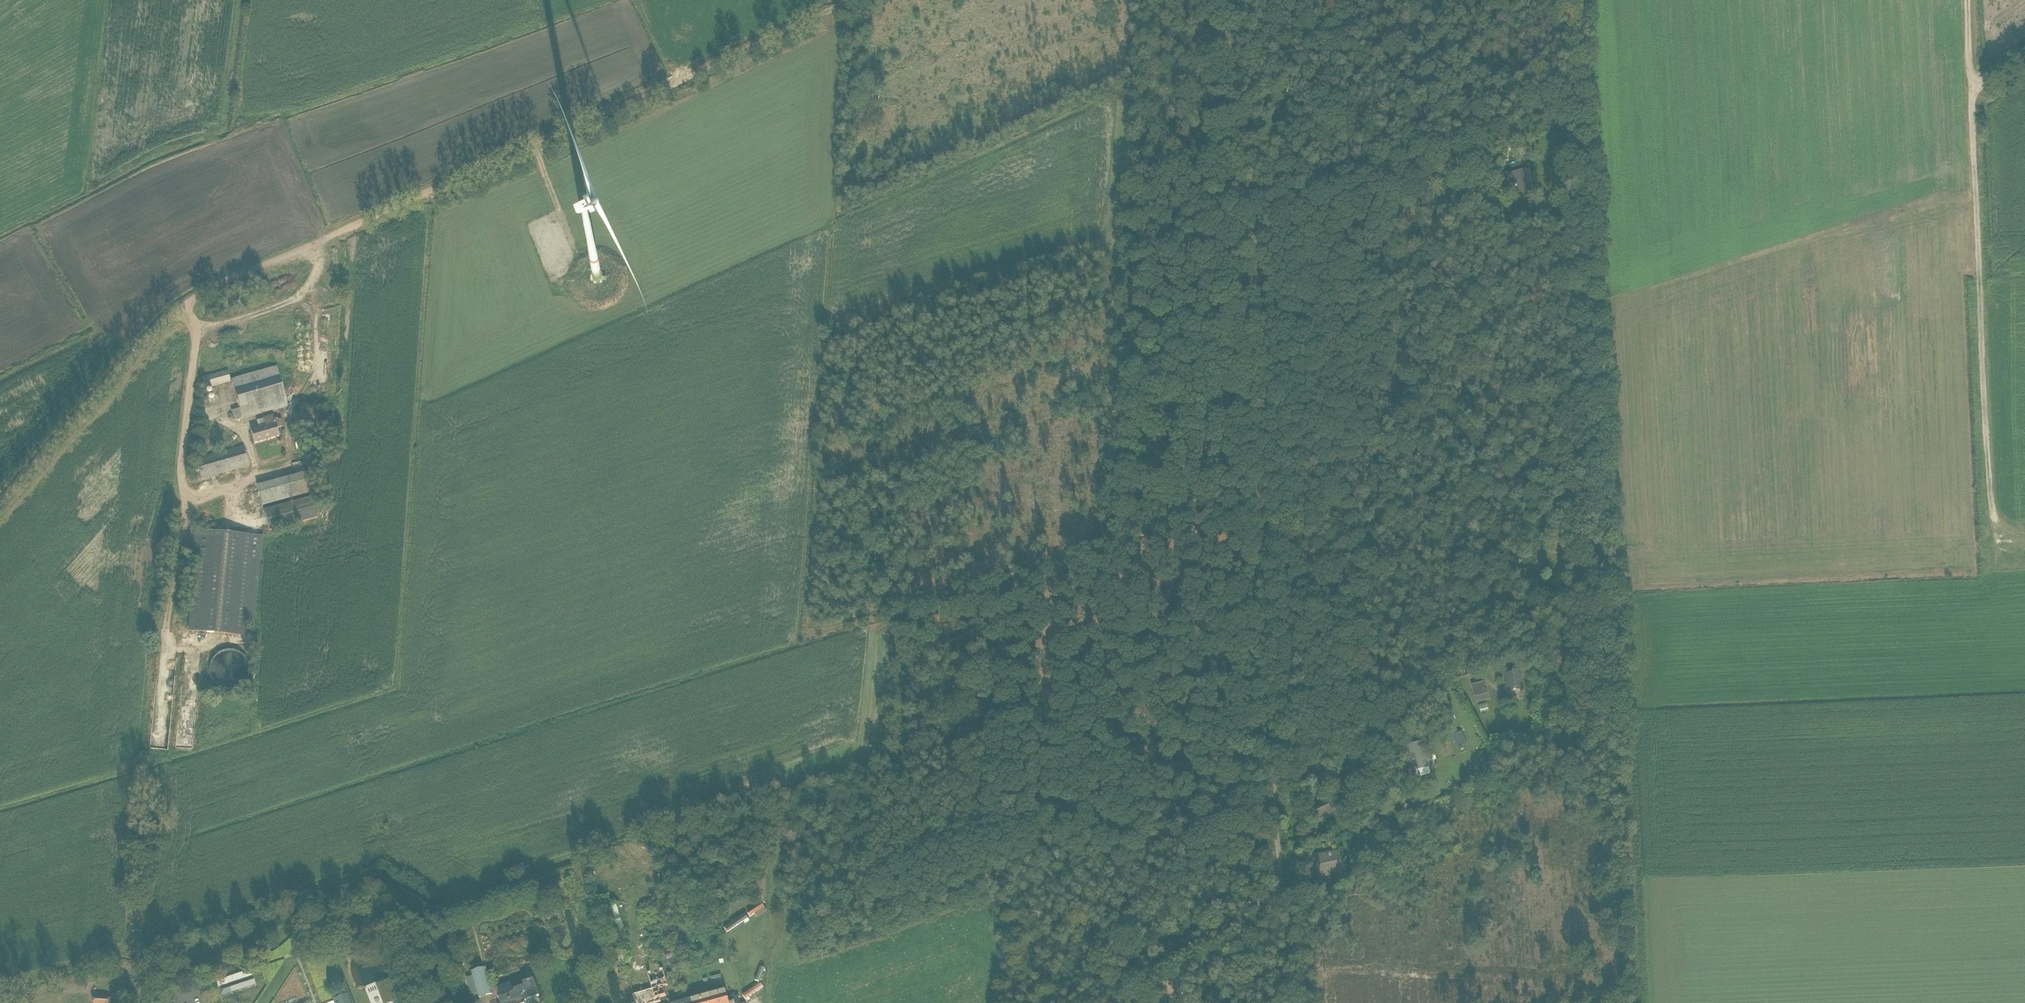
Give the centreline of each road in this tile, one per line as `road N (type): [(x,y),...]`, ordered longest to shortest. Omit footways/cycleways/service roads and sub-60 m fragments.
road 1 (track): [(185,304),(853,0)]
road 2 (track): [(1248,208),(1578,104),(1595,471)]
road 3 (track): [(1248,208),(1273,789)]
road 4 (track): [(1273,789),(1349,749),(1359,562),(1368,530),(1400,512),(1488,489),(1595,471)]
road 5 (track): [(1595,471),(1622,1002)]
road 6 (track): [(185,304),(195,332),(182,488),(200,496),(300,466)]
road 7 (track): [(0,504),(185,304)]
road 8 (track): [(1273,789),(1269,919),(1238,952),(1171,979)]
road 9 (track): [(1236,0),(1235,153),(1248,208)]
road 10 (track): [(330,238),(274,115),(260,111),(232,120)]
road 11 (track): [(624,1002),(630,921),(620,873)]

